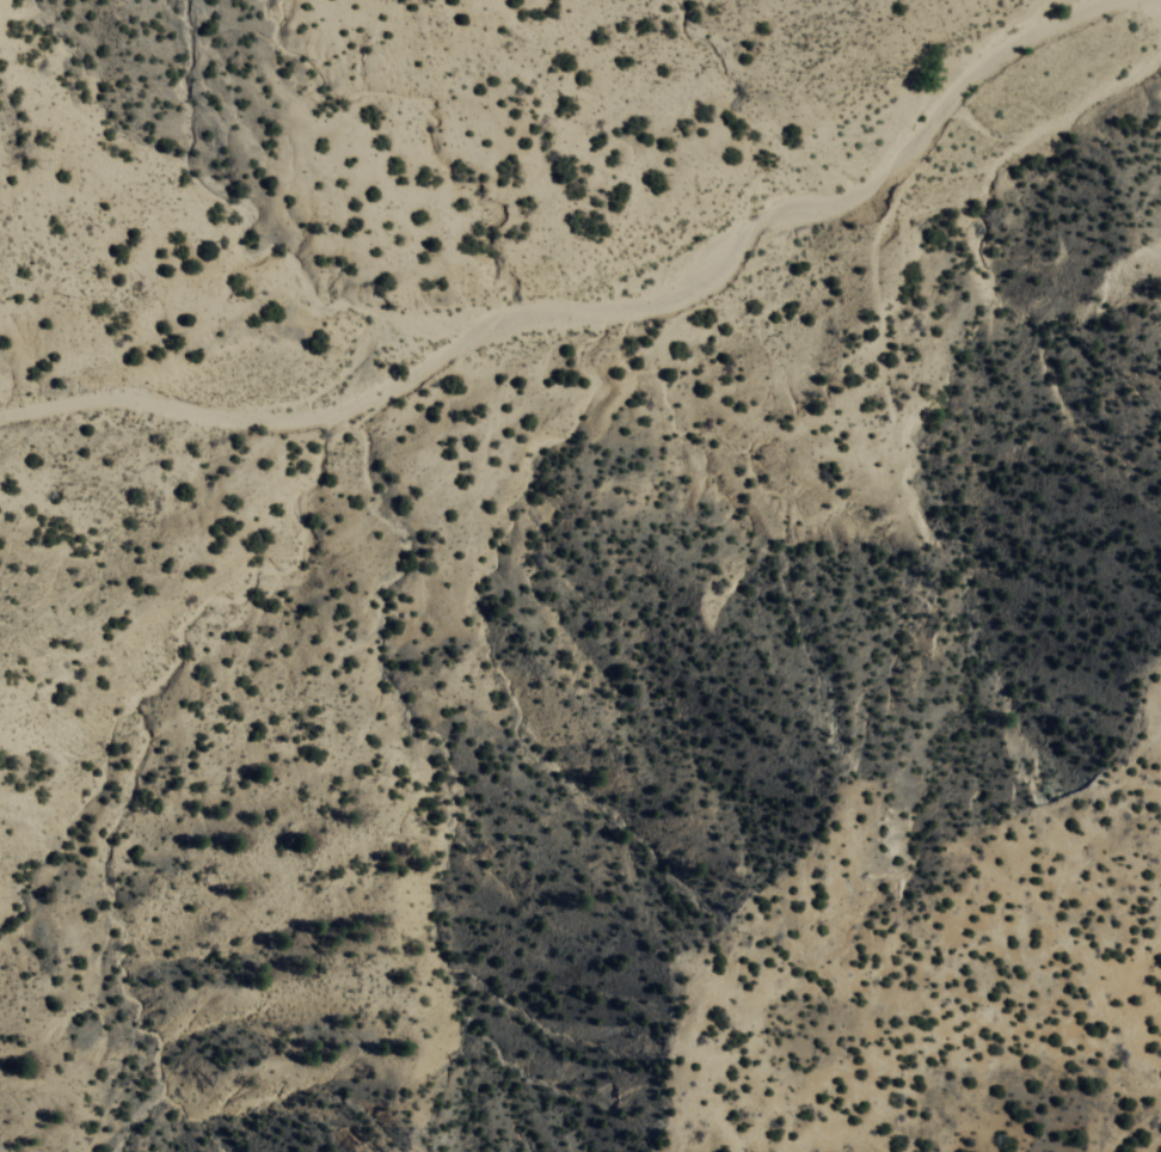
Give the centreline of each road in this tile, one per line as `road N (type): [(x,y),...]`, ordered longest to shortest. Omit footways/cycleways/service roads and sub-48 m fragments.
road 1 (track): [(1067,0),(963,74),(880,239),(880,306)]

